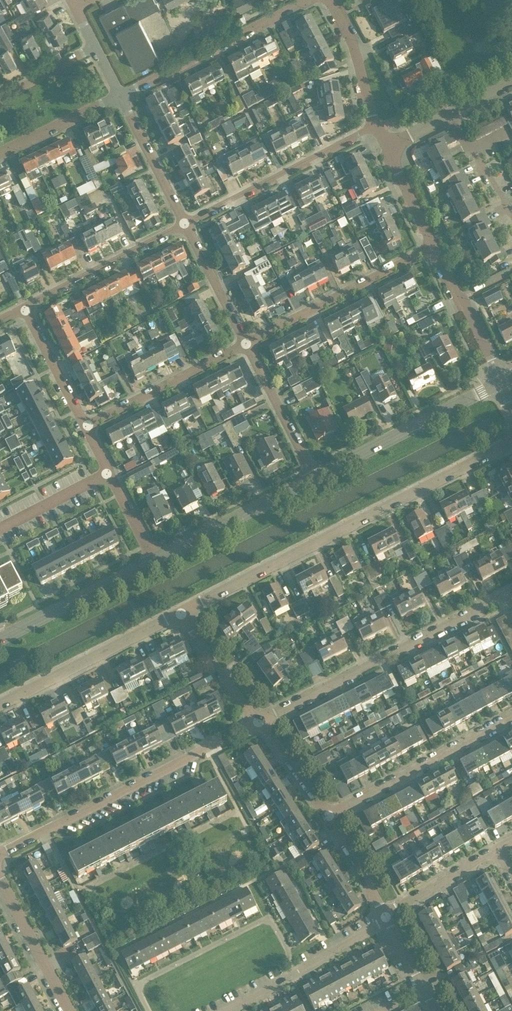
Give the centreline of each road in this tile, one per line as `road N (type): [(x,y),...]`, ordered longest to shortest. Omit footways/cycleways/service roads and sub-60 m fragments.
road 1 (residential): [(180,614),(511,443)]
road 2 (residential): [(0,856),(259,721)]
road 3 (residential): [(259,721),(511,590)]
road 4 (residential): [(184,223),(375,125)]
road 5 (residential): [(247,344),(435,245)]
road 6 (residential): [(327,815),(511,715)]
road 7 (residential): [(120,96),(306,0)]
road 8 (tertiary): [(316,476),(497,384)]
road 9 (residential): [(0,704),(180,614)]
road 10 (residential): [(221,1010),(386,918)]
road 11 (residential): [(84,427),(247,344)]
road 12 (tertiary): [(154,559),(316,476)]
road 13 (residential): [(24,308),(184,223)]
road 14 (tertiary): [(0,640),(154,559)]
road 15 (residential): [(497,384),(435,245)]
road 16 (residential): [(71,1010),(0,877)]
road 17 (residential): [(316,476),(247,344)]
road 18 (residential): [(184,223),(120,96)]
road 19 (residential): [(247,344),(184,223)]
road 20 (residential): [(375,125),(348,34),(329,0)]
road 21 (residential): [(0,155),(120,96)]
road 22 (residential): [(84,427),(24,308)]
road 23 (residential): [(259,721),(180,614)]
road 24 (residential): [(386,918),(500,850)]
road 25 (residential): [(511,232),(453,114)]
road 26 (residential): [(108,474),(0,529)]

